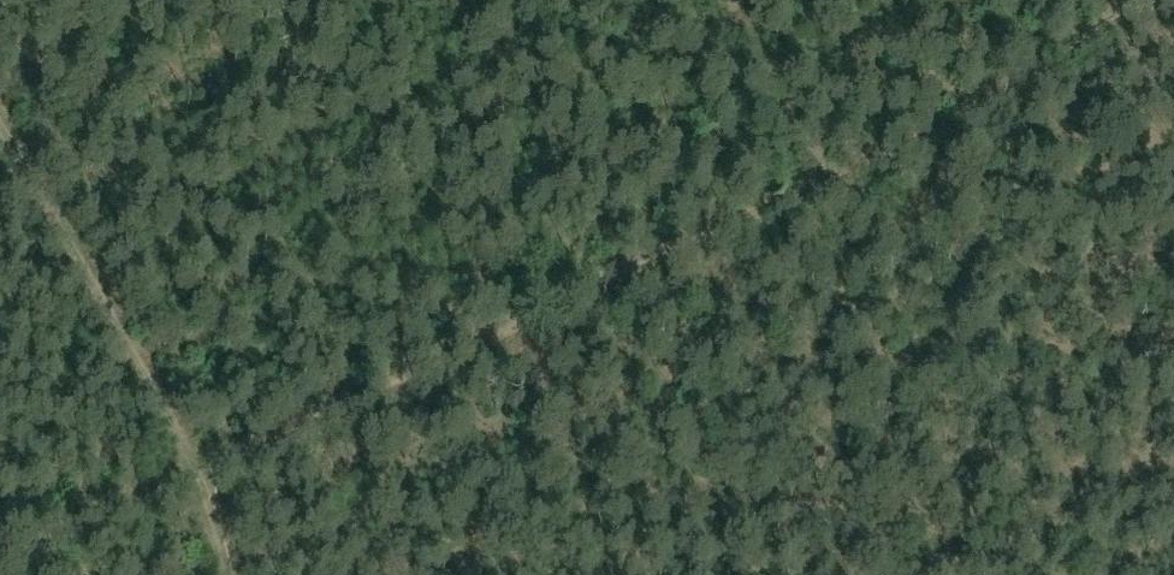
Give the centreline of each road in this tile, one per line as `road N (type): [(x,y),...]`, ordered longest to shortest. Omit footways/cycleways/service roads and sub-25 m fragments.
road 1 (track): [(200,476),(441,373),(686,214),(947,117),(1170,0)]
road 2 (track): [(0,553),(200,476)]

